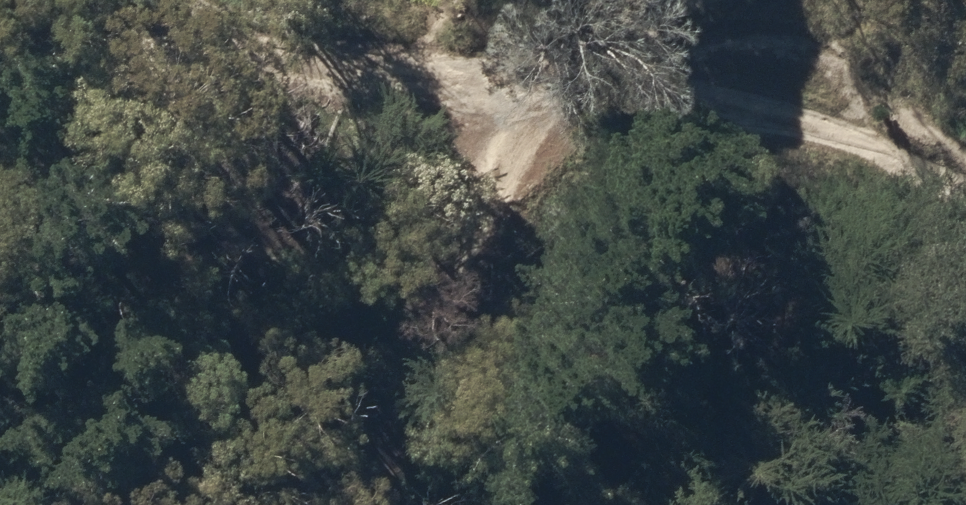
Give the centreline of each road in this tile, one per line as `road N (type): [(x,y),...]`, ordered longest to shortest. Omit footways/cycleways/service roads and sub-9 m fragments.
road 1 (track): [(0,88),(217,95),(539,79),(809,122),(965,169)]
road 2 (track): [(732,0),(625,93),(444,420),(409,504)]

